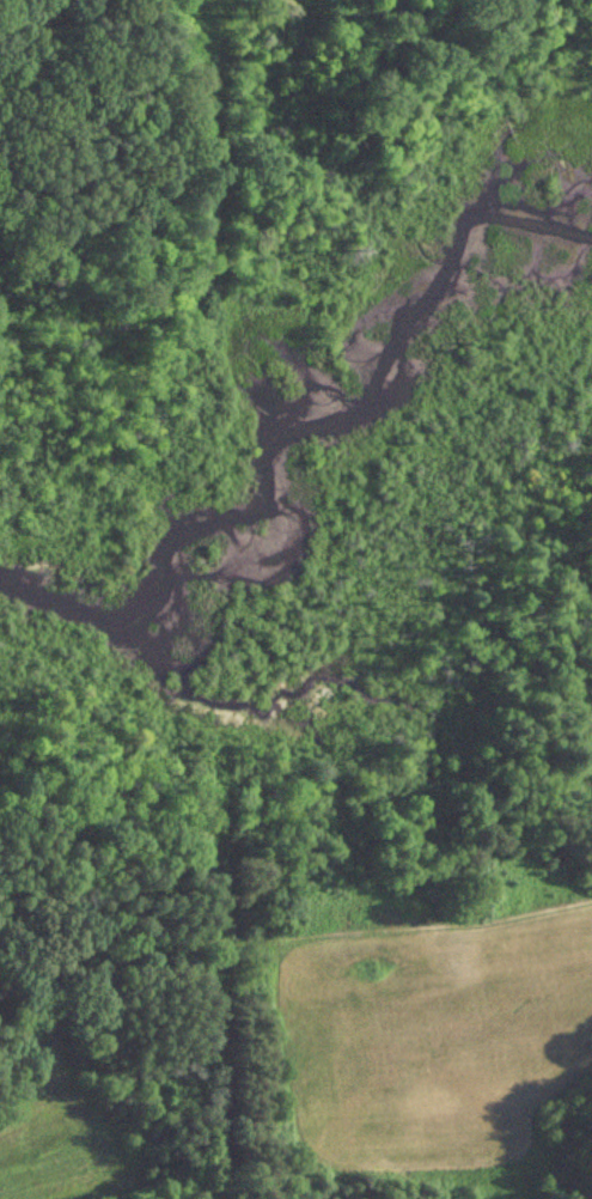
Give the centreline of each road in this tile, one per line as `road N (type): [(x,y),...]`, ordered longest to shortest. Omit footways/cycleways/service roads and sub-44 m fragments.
road 1 (track): [(591,869),(494,900),(0,965)]

